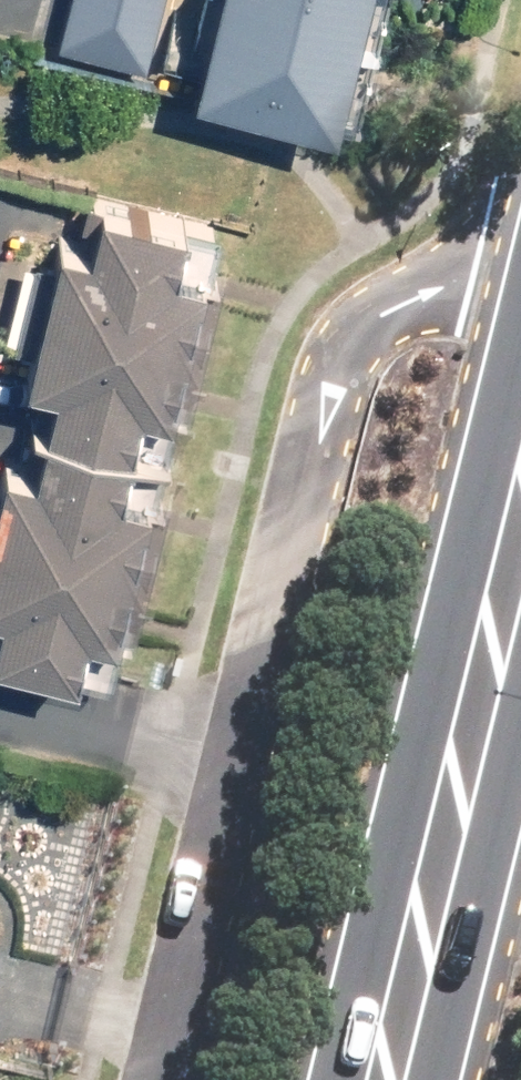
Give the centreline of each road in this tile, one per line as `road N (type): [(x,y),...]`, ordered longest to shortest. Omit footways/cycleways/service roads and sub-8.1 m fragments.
road 1 (residential): [(154,1079),(331,374),(354,331),(403,292),(520,250)]
road 2 (secondary): [(520,443),(433,820)]
road 3 (secondary): [(433,820),(370,1079)]

